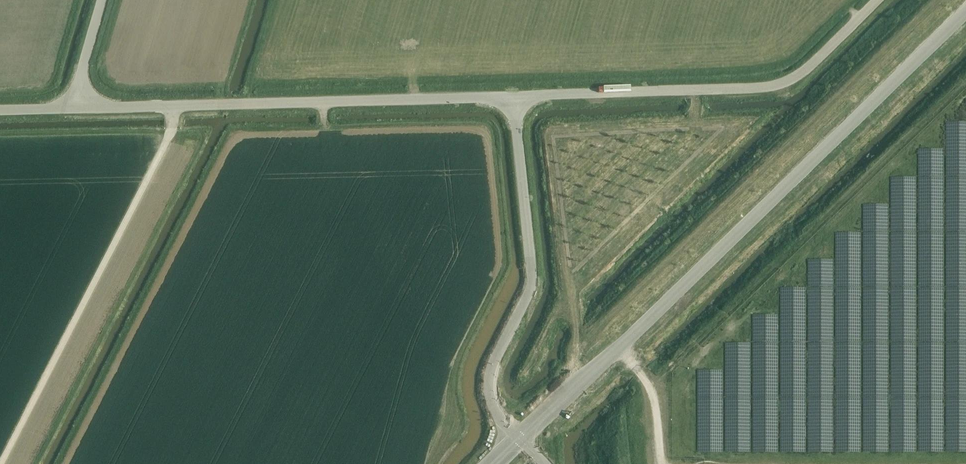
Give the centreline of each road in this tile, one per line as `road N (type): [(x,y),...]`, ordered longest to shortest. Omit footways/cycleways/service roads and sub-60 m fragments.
road 1 (tertiary): [(518,437),(965,12)]
road 2 (unclassified): [(70,108),(513,96)]
road 3 (track): [(0,463),(168,138),(171,106)]
road 4 (unclassified): [(513,96),(776,85),(807,68),(878,0)]
road 5 (unclassified): [(518,437),(495,411),(488,386),(531,281),(513,96)]

